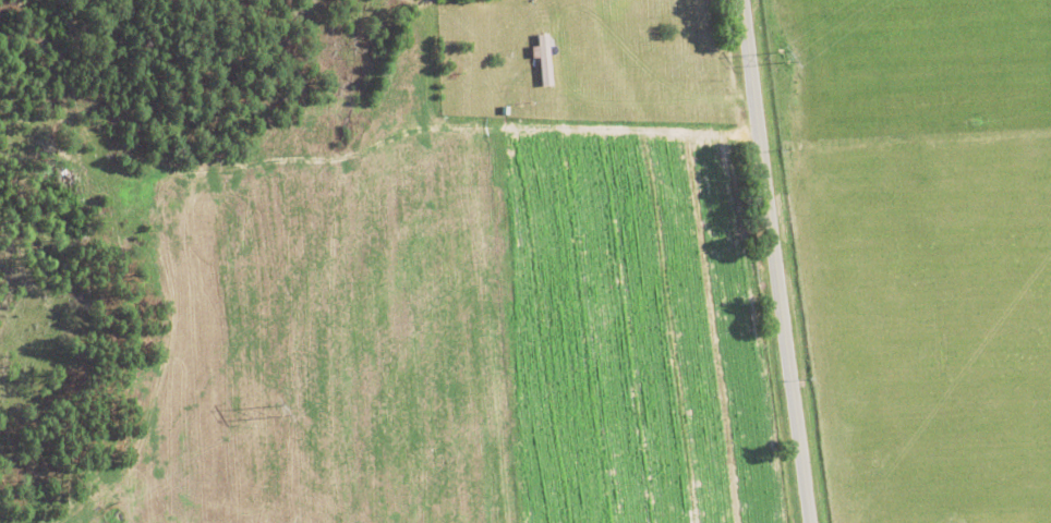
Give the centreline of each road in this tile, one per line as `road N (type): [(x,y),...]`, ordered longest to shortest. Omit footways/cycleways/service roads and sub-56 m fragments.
road 1 (tertiary): [(807,522),(733,0)]

